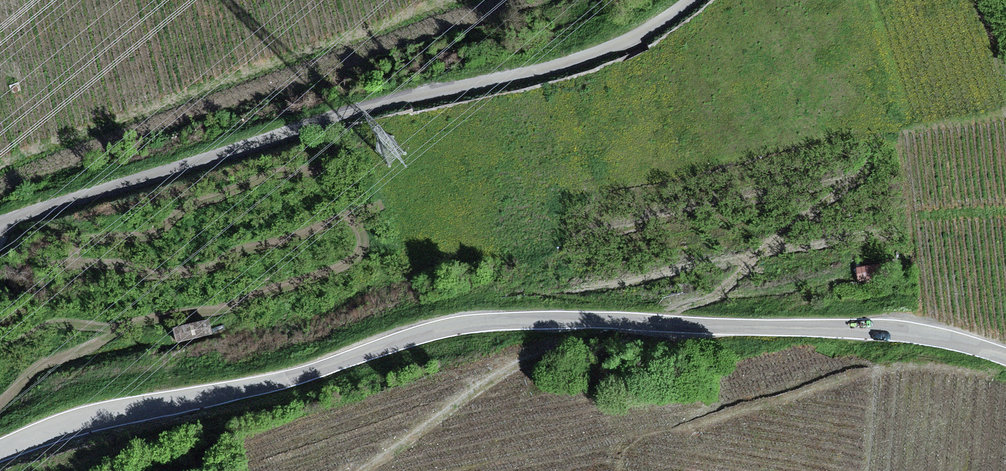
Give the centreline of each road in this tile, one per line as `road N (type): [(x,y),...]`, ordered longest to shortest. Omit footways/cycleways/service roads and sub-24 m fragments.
road 1 (unclassified): [(0,450),(77,422),(289,378),(470,323),(879,329),(1005,356)]
road 2 (unclassified): [(696,0),(623,49),(351,117),(0,225)]

